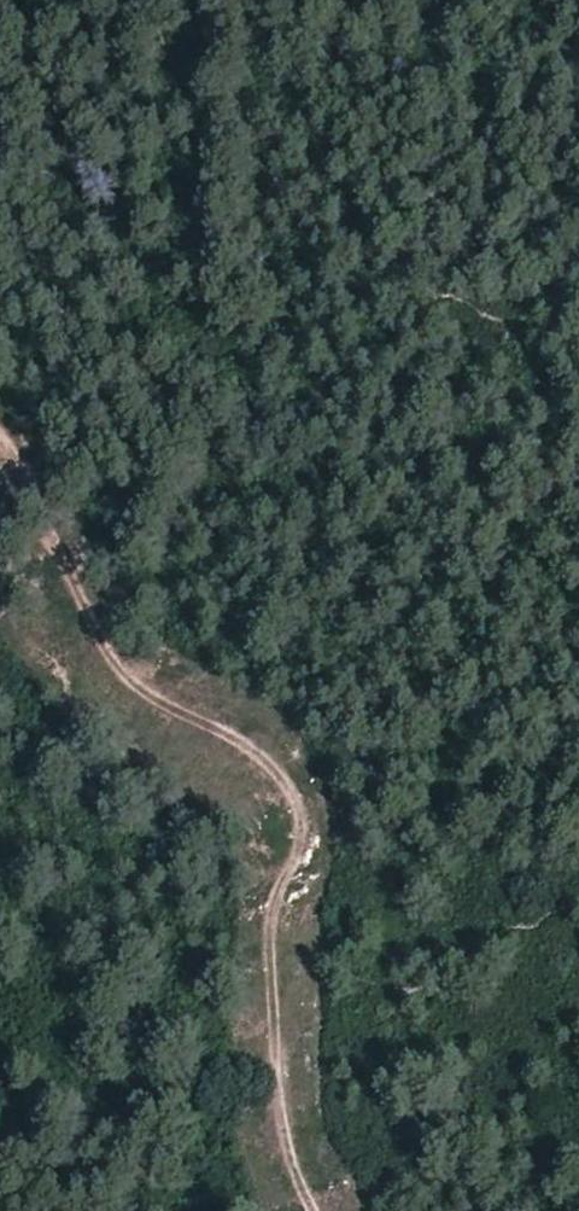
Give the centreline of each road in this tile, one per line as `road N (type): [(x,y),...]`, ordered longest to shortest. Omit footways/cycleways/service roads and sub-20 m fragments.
road 1 (track): [(0,416),(123,668),(273,758),(309,827),(275,920),(272,1056),(314,1210)]

